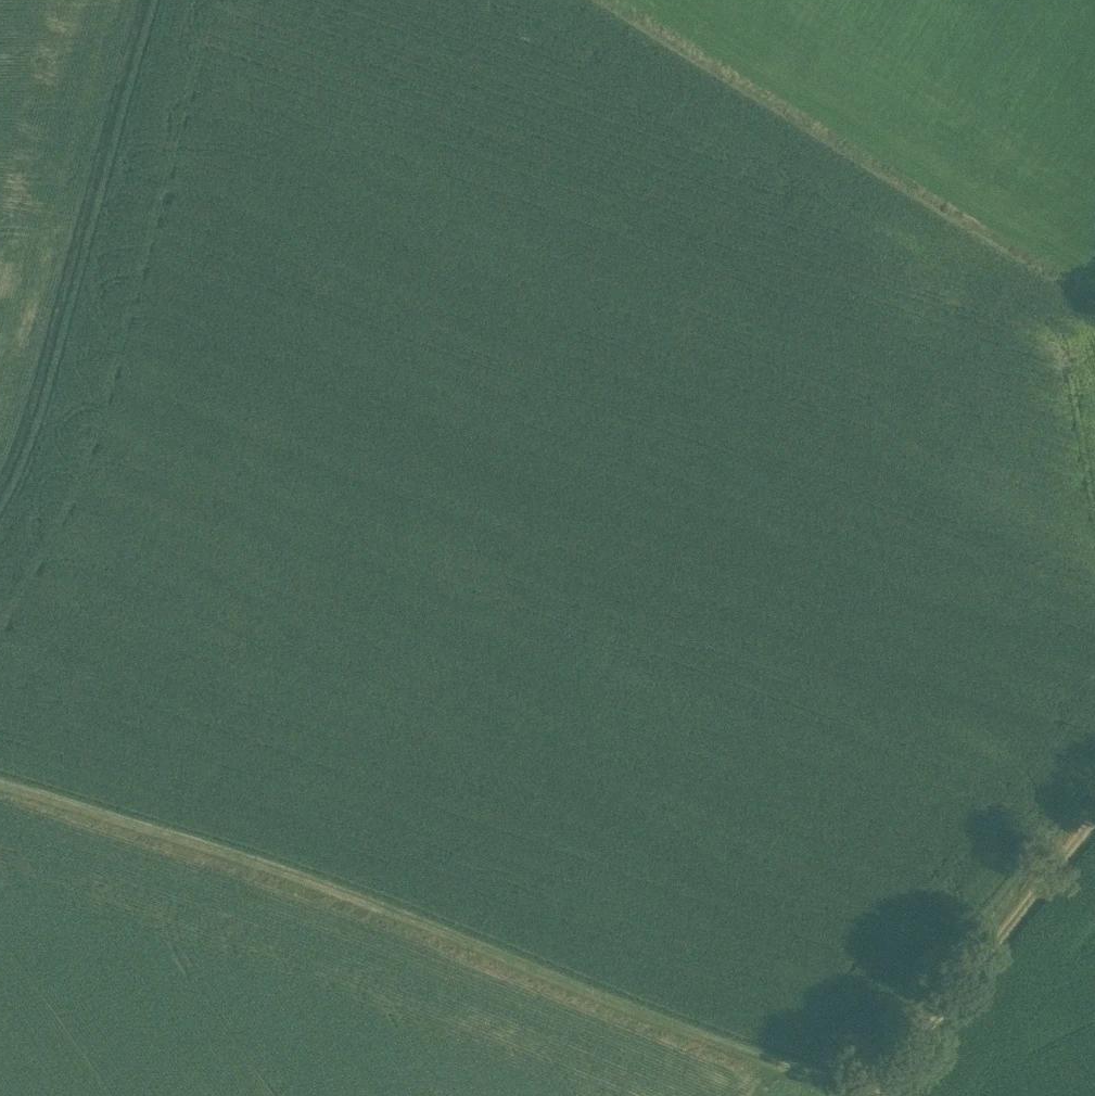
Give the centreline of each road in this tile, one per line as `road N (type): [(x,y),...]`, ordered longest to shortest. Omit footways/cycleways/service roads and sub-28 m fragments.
road 1 (track): [(0,780),(433,925),(645,1014),(884,1095)]
road 2 (track): [(1094,806),(883,1095)]

